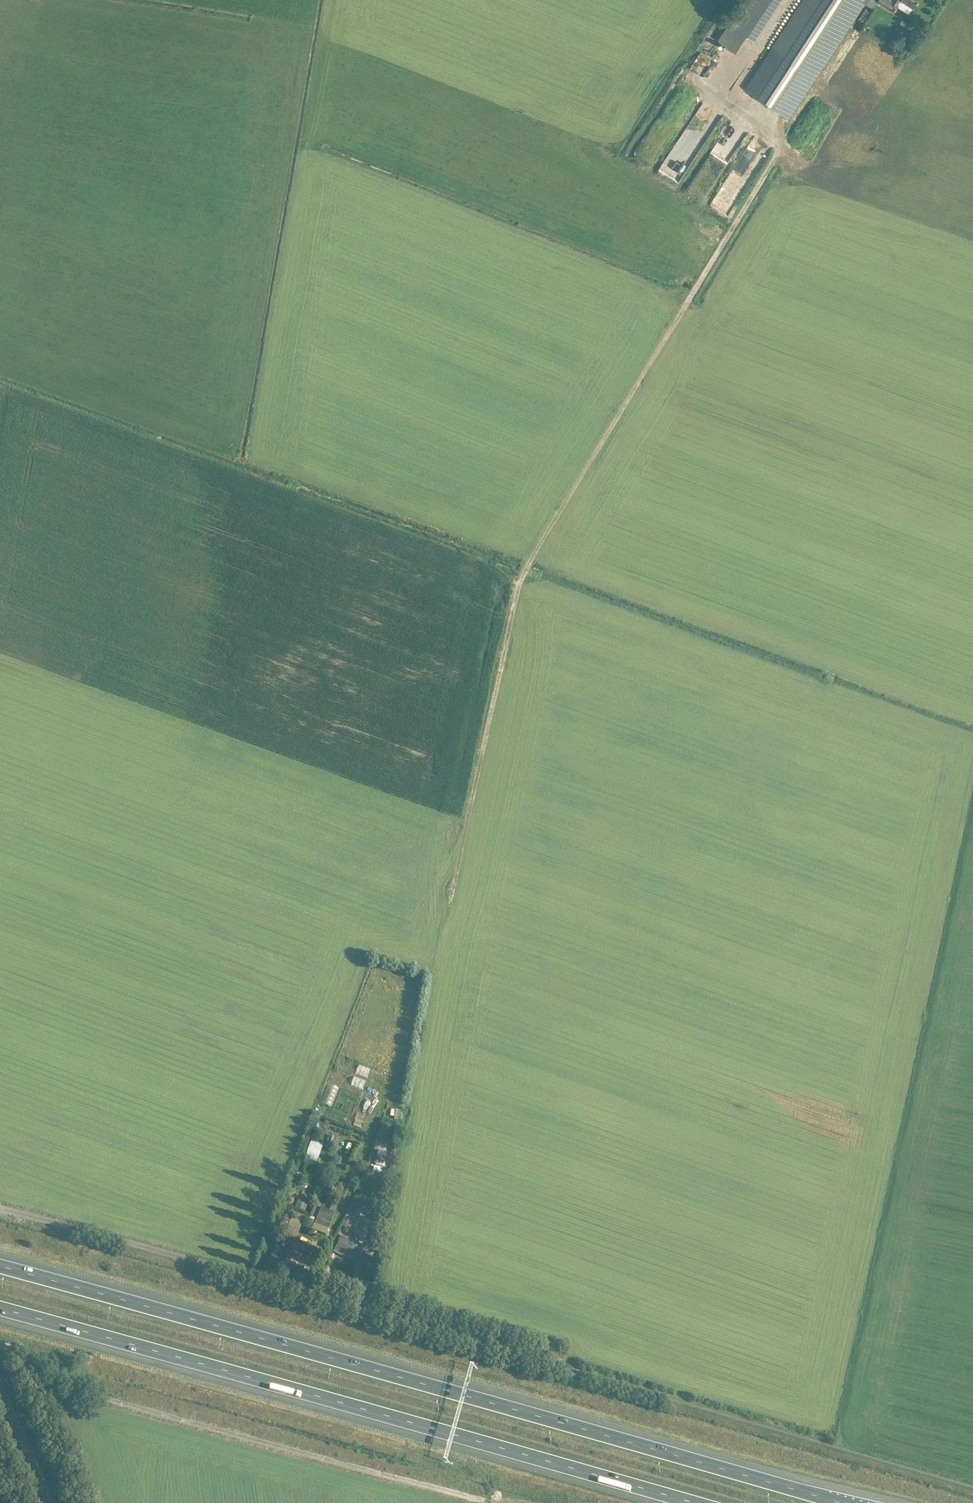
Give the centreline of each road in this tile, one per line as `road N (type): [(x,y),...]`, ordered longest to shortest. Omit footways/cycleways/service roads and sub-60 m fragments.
road 1 (motorway): [(841,1502),(0,1267)]
road 2 (track): [(446,906),(518,585),(769,168),(777,142)]
road 3 (motorway): [(0,1309),(692,1502)]
road 4 (unclassified): [(0,1210),(552,1359)]
road 5 (unclassified): [(483,1500),(102,1398),(0,1345)]
road 6 (tertiary): [(50,1502),(0,1389)]

